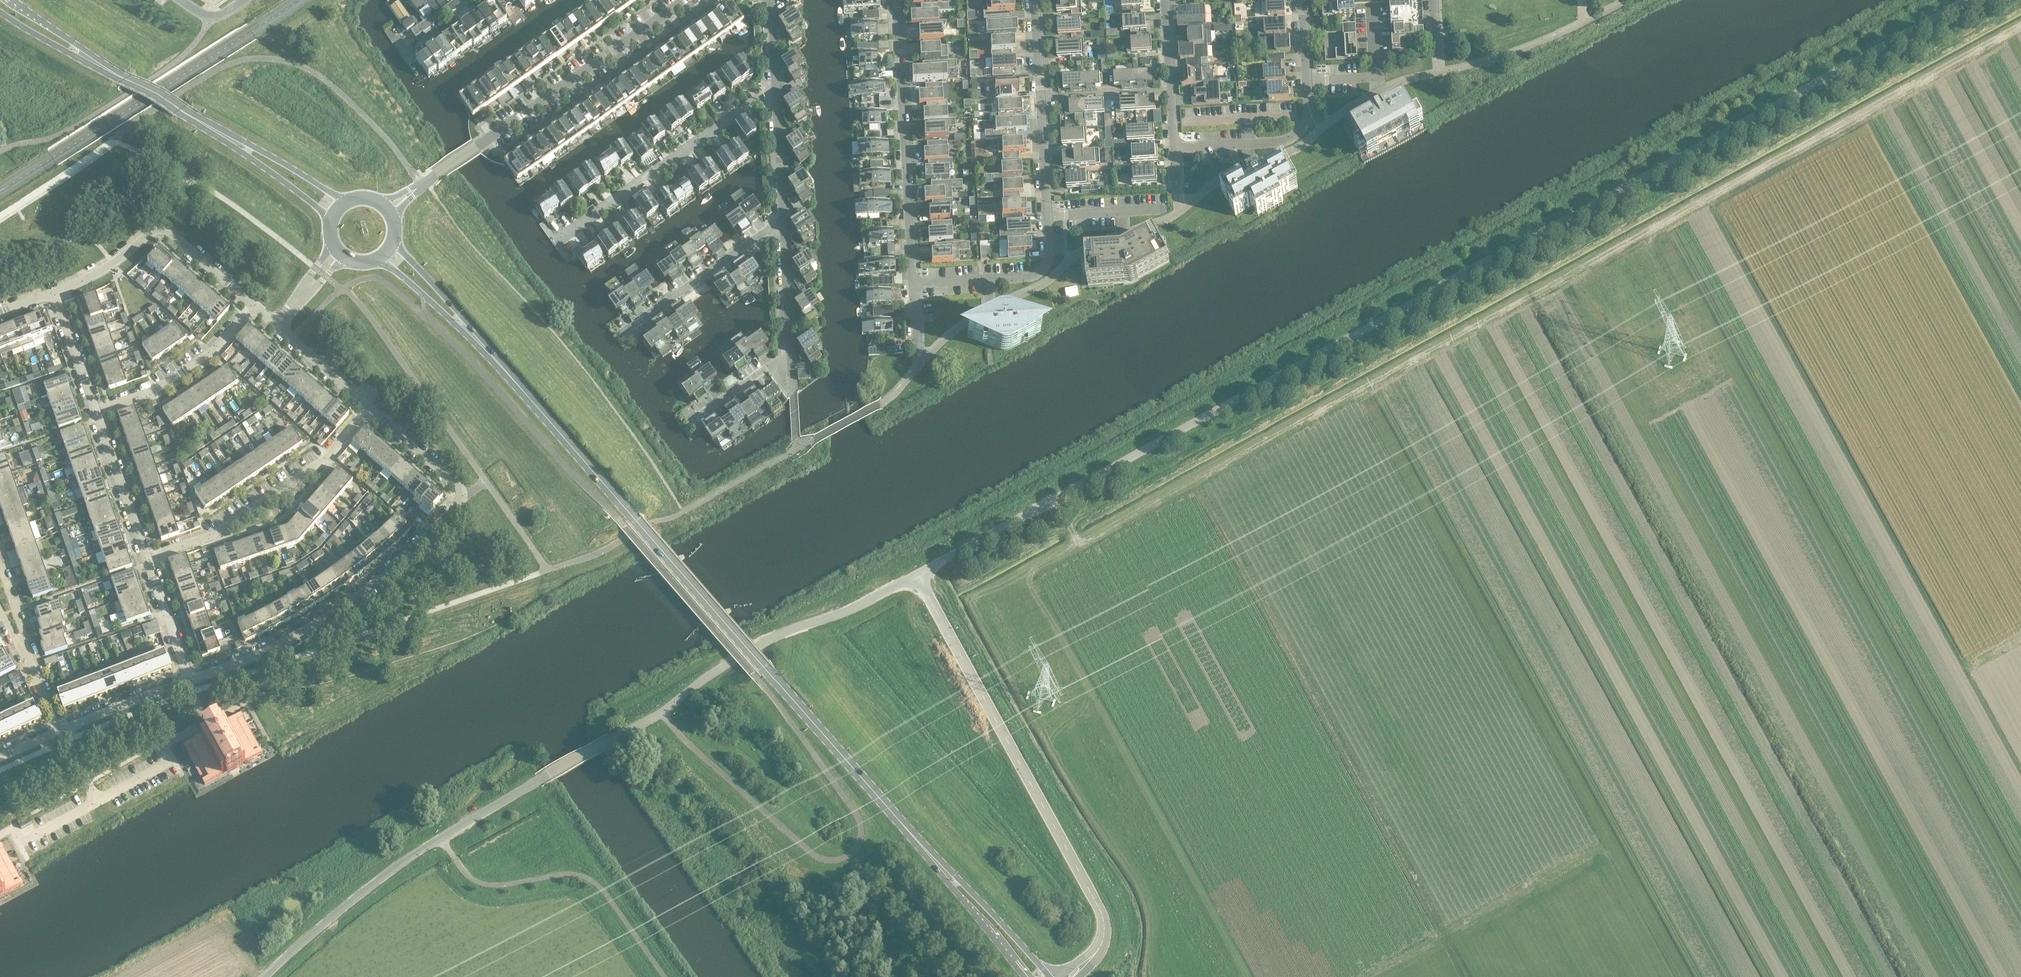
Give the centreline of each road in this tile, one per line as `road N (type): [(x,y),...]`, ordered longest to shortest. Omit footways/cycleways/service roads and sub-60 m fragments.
road 1 (tertiary): [(917,574),(1968,0)]
road 2 (tertiary): [(267,976),(376,882),(468,820),(659,715),(727,660),(835,618),(917,574)]
road 3 (secondary): [(939,865),(469,330)]
road 4 (residential): [(189,679),(287,641),(343,606),(461,500),(458,487),(371,410)]
road 5 (tertiary): [(1092,956),(1106,933),(1100,908),(917,574)]
road 6 (residential): [(912,283),(897,0)]
road 7 (residential): [(147,560),(205,538),(267,497),(329,454),(371,410)]
road 8 (residential): [(561,238),(775,91)]
road 9 (residential): [(691,0),(478,146)]
road 10 (residential): [(692,422),(792,354),(783,227)]
road 11 (residential): [(96,411),(183,372),(253,306)]
road 12 (residential): [(628,333),(783,227)]
road 13 (residential): [(912,283),(1028,277),(1049,256),(1047,216)]
road 14 (residential): [(1175,148),(1293,138),(1309,110),(1307,81)]
road 15 (residential): [(147,560),(96,411)]
road 16 (secondary): [(1050,976),(939,865)]
road 17 (secondary): [(349,199),(213,130)]
road 18 (secondary): [(213,130),(304,197),(328,226)]
road 19 (secondary): [(939,865),(1027,976)]
road 20 (residential): [(59,731),(189,679)]
road 21 (secondary): [(213,130),(93,61)]
road 22 (residential): [(783,227),(775,91)]
road 23 (residential): [(1040,97),(1172,90)]
road 24 (residential): [(371,410),(276,326)]
road 25 (residential): [(189,679),(147,560)]
road 26 (residential): [(96,411),(54,293)]
road 27 (residential): [(54,293),(161,228)]
road 28 (residential): [(253,306),(161,228)]

